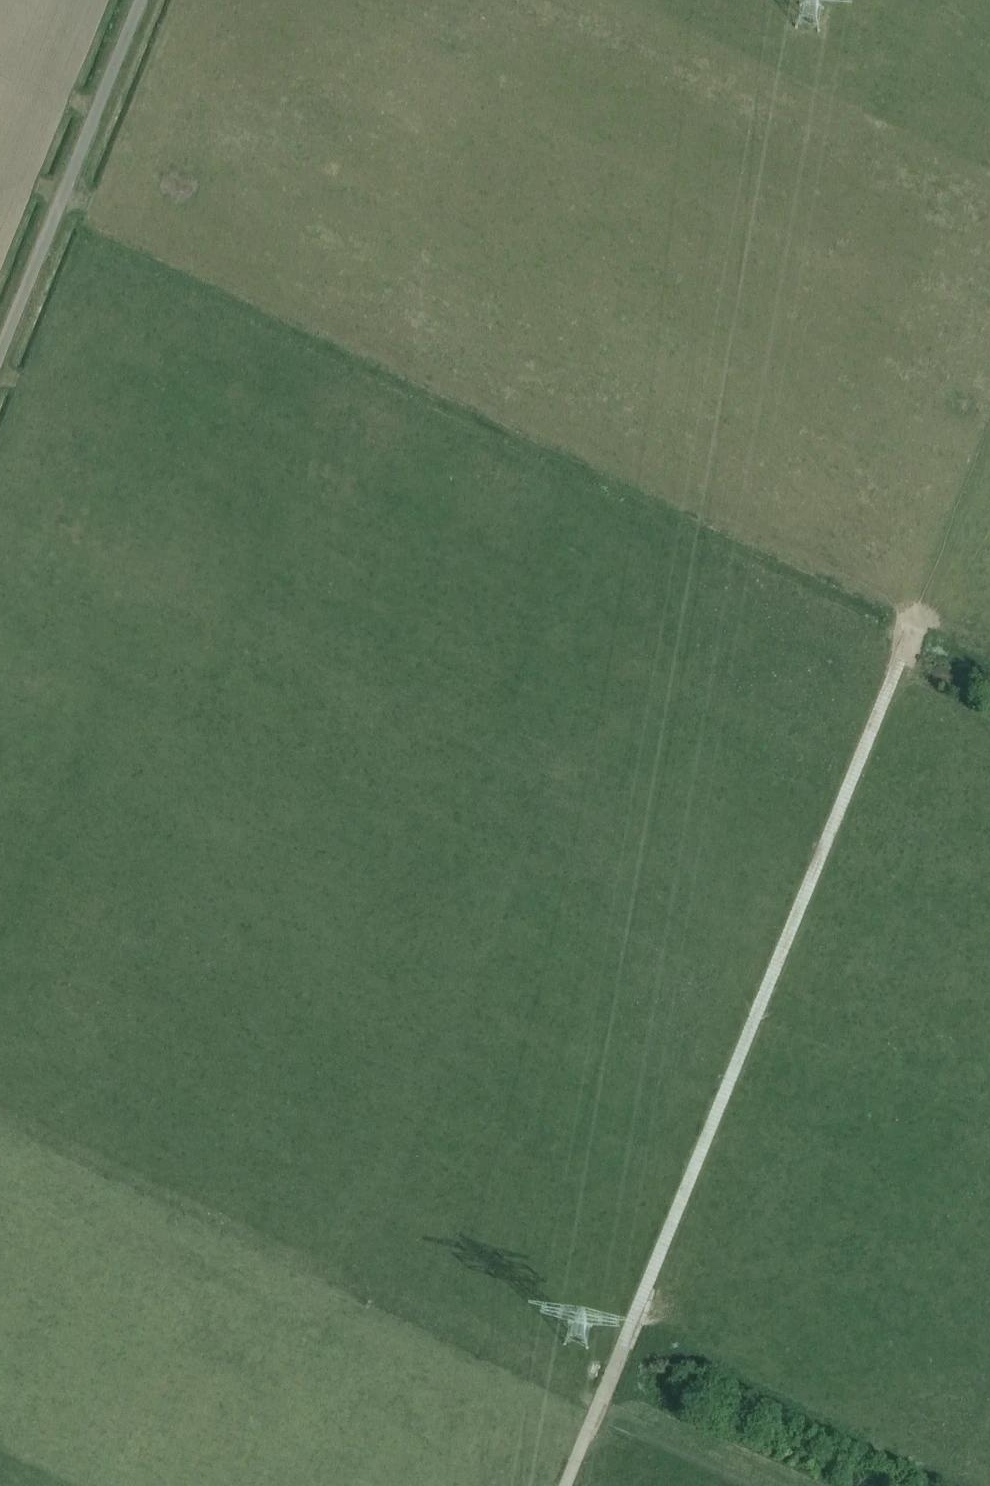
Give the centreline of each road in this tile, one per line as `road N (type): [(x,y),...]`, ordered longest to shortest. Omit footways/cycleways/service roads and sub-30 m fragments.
road 1 (track): [(0,1126),(593,1409),(777,1485)]
road 2 (unclassified): [(0,368),(146,0)]

